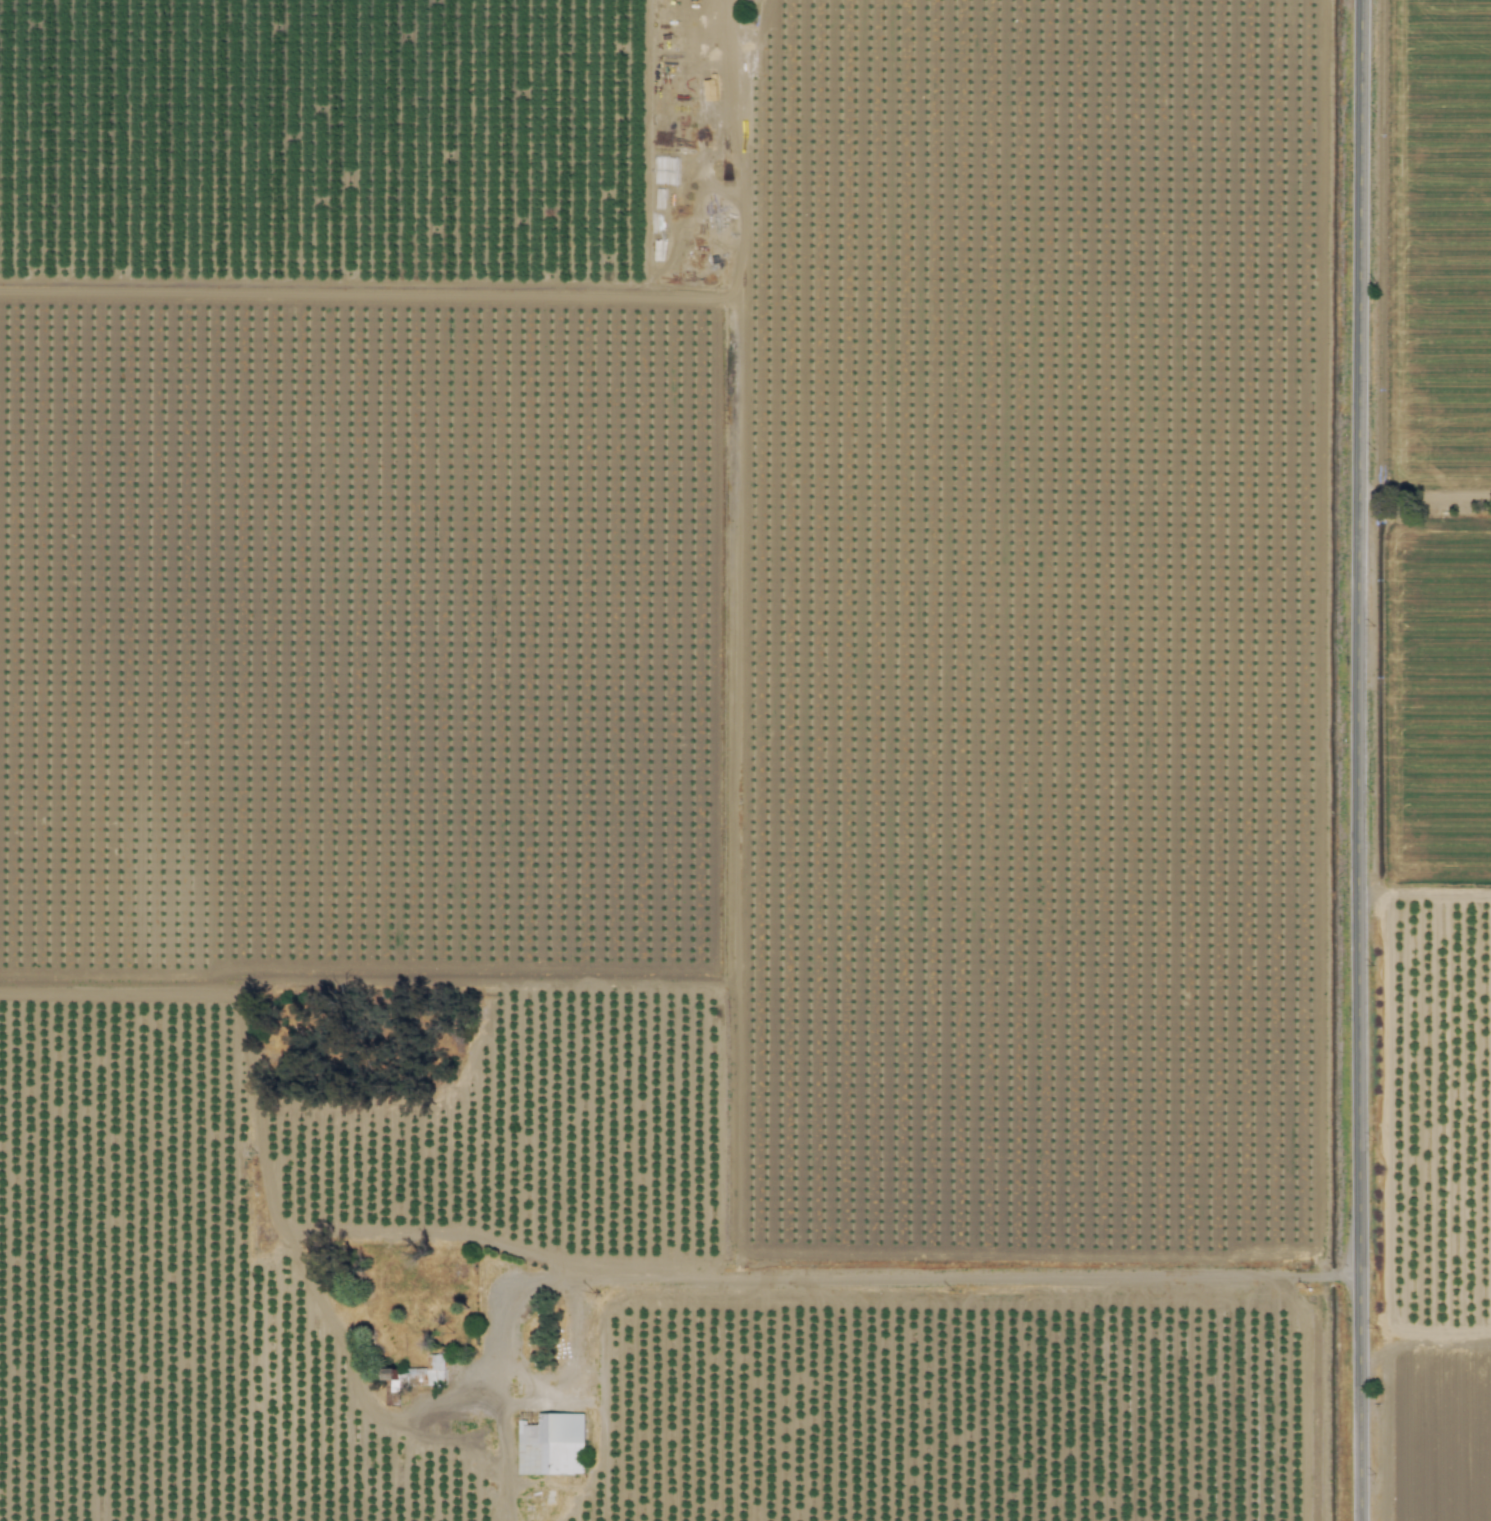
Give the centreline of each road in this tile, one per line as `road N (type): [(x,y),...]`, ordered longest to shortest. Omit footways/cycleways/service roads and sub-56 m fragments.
road 1 (primary): [(1361,0),(1360,1520)]
road 2 (track): [(507,1520),(514,1361),(525,1323),(562,1289),(703,1301),(1359,1276)]
road 3 (track): [(0,294),(714,304),(729,290),(734,243),(739,0)]

